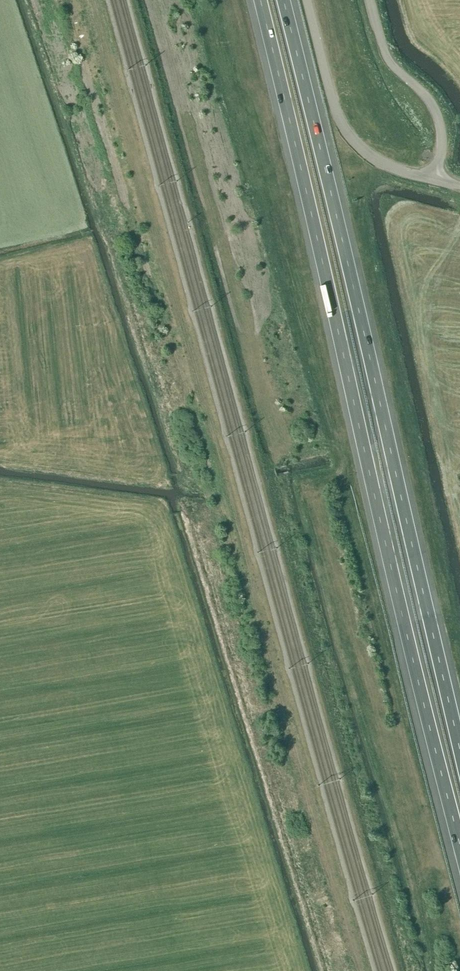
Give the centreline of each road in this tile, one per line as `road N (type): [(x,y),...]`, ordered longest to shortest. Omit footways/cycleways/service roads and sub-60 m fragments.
road 1 (motorway): [(259,0),(459,852)]
road 2 (motorway): [(459,742),(283,0)]
road 3 (unclassified): [(433,179),(397,169),(348,131),(309,0)]
road 4 (unclassified): [(433,179),(442,139),(437,115),(390,61),(370,0)]

